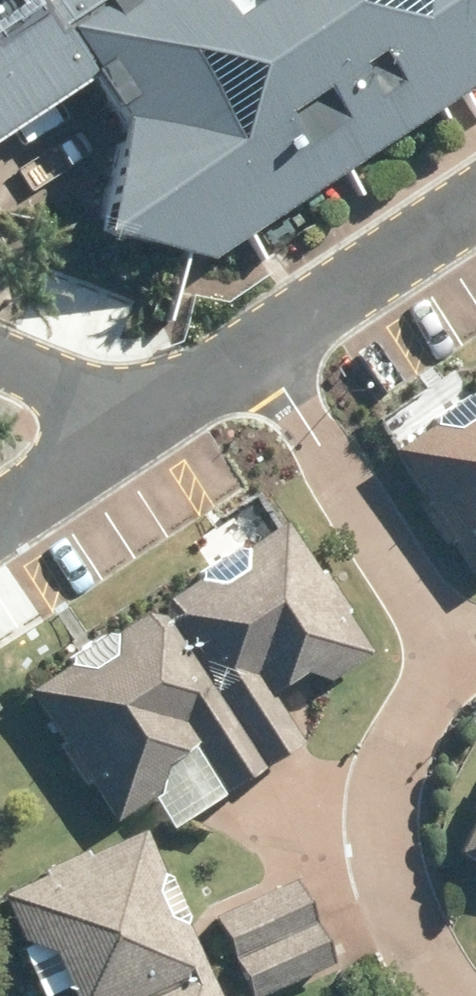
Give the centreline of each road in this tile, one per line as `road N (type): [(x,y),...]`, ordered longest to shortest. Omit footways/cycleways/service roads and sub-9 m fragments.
road 1 (residential): [(455,995),(392,860),(386,814),(393,768),(455,656)]
road 2 (residential): [(261,344),(455,656)]
road 3 (residential): [(0,512),(261,344)]
road 4 (residential): [(261,344),(475,204)]

